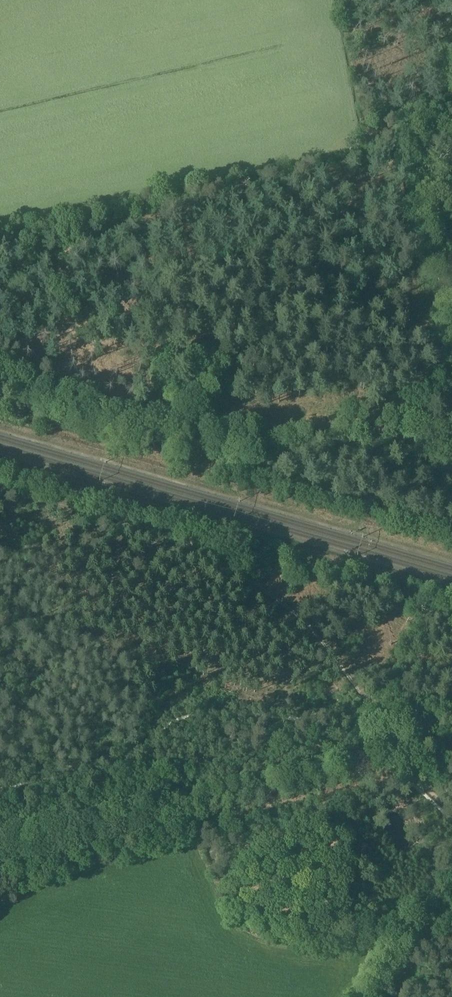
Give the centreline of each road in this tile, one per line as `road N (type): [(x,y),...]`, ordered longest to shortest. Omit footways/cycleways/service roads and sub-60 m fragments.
road 1 (track): [(0,493),(248,578),(320,638),(407,763),(451,806)]

